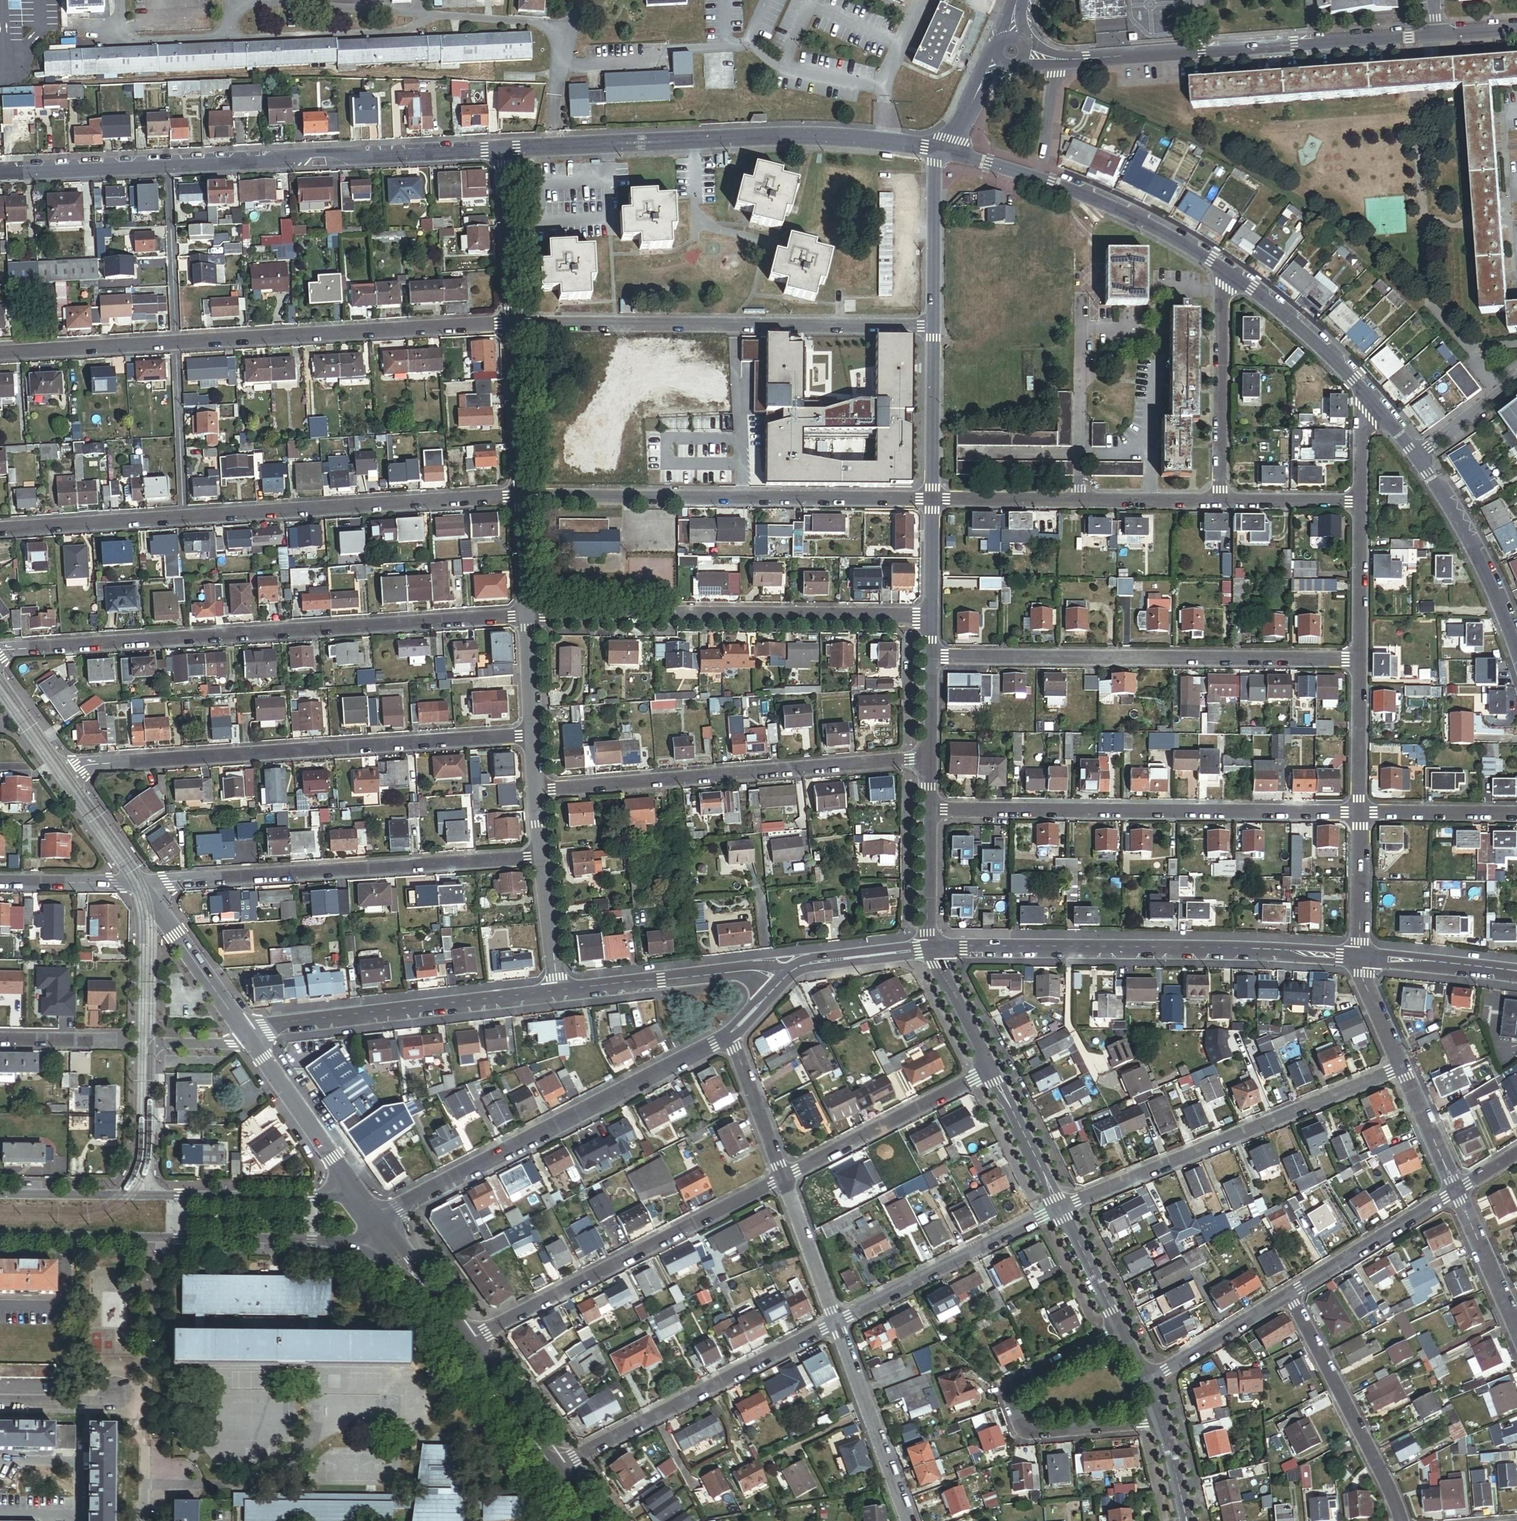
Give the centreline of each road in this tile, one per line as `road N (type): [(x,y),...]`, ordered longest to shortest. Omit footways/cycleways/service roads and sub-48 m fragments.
road 1 (residential): [(527,613),(0,652)]
road 2 (residential): [(522,495),(0,530)]
road 3 (residential): [(513,323),(0,353)]
road 4 (residential): [(504,148),(0,173)]
road 5 (residential): [(534,733),(88,764),(70,775)]
road 6 (residential): [(944,149),(850,139),(504,148)]
road 7 (residential): [(1360,661),(929,657)]
road 8 (residential): [(1359,812),(928,810)]
road 9 (tertiary): [(1361,957),(933,950)]
road 10 (residential): [(934,327),(513,323)]
road 11 (residential): [(931,498),(522,495)]
road 12 (residential): [(930,615),(527,613)]
road 13 (residential): [(543,857),(145,882)]
road 14 (tertiary): [(375,1218),(729,1036)]
road 15 (residential): [(928,758),(538,789)]
road 16 (tertiary): [(0,1236),(389,1240)]
road 17 (residential): [(1438,34),(1058,58)]
road 18 (residential): [(1401,1068),(1061,1209)]
road 19 (residential): [(784,1178),(464,1341)]
road 20 (residential): [(836,1323),(554,1469)]
road 21 (residential): [(559,992),(246,1032)]
road 22 (residential): [(1229,274),(1160,228),(1087,194),(944,149)]
road 23 (residential): [(1120,1327),(1021,1382),(1012,1403),(1021,1425),(1039,1434),(1162,1423)]
road 24 (residential): [(1218,500),(931,498)]
road 25 (residential): [(1061,1209),(836,1323)]
road 26 (residential): [(1289,1295),(1402,1520)]
road 27 (residential): [(151,1197),(153,1050),(255,1044)]
road 28 (residential): [(992,1069),(784,1178)]
road 29 (residential): [(1229,274),(1218,500)]
road 30 (residential): [(780,983),(751,972),(559,992)]
road 31 (residential): [(1516,649),(1459,519),(1417,458)]
road 32 (tertiary): [(364,1200),(151,1197)]
road 33 (residential): [(909,1520),(836,1323)]
road 34 (residential): [(1457,1191),(1289,1295)]
road 35 (residential): [(1375,403),(1320,345),(1229,274)]
road 36 (tertiary): [(255,1044),(364,1200)]
road 37 (tertiary): [(145,882),(246,1032)]
road 38 (residential): [(934,327),(935,162),(944,149)]
road 39 (residential): [(513,323),(504,148)]
road 40 (residential): [(522,495),(513,323)]
road 41 (residential): [(931,498),(934,327)]
road 42 (residential): [(1289,1295),(1151,1381)]
road 43 (residential): [(1359,500),(1360,661)]
road 44 (tertiary): [(933,950),(818,963),(780,983)]
road 45 (residential): [(1516,814),(1359,812)]
road 46 (tertiary): [(464,1341),(554,1469)]
road 47 (residential): [(1061,1209),(992,1069)]
road 48 (tertiary): [(1516,975),(1361,957)]
road 49 (residential): [(836,1323),(784,1178)]
road 50 (residential): [(784,1178),(729,1036)]
road 51 (residential): [(1360,661),(1359,812)]
road 52 (tertiary): [(151,1197),(0,1196)]
road 53 (residential): [(1457,1191),(1516,1328)]
road 54 (residential): [(1359,812),(1361,957)]
road 55 (residential): [(0,881),(145,882)]
road 56 (residential): [(1359,500),(1218,500)]
road 57 (residential): [(933,950),(928,810)]
road 58 (residential): [(559,992),(543,857)]
road 59 (residential): [(1401,1068),(1457,1191)]
road 60 (residential): [(992,1069),(933,950)]
road 61 (residential): [(1120,1327),(1061,1209)]
road 62 (tertiary): [(145,882),(70,775)]
road 63 (tertiary): [(389,1240),(464,1341)]
road 64 (residential): [(944,149),(989,63),(1014,50)]
road 65 (residential): [(1417,458),(1516,382)]
road 66 (tertiary): [(70,775),(0,676)]

